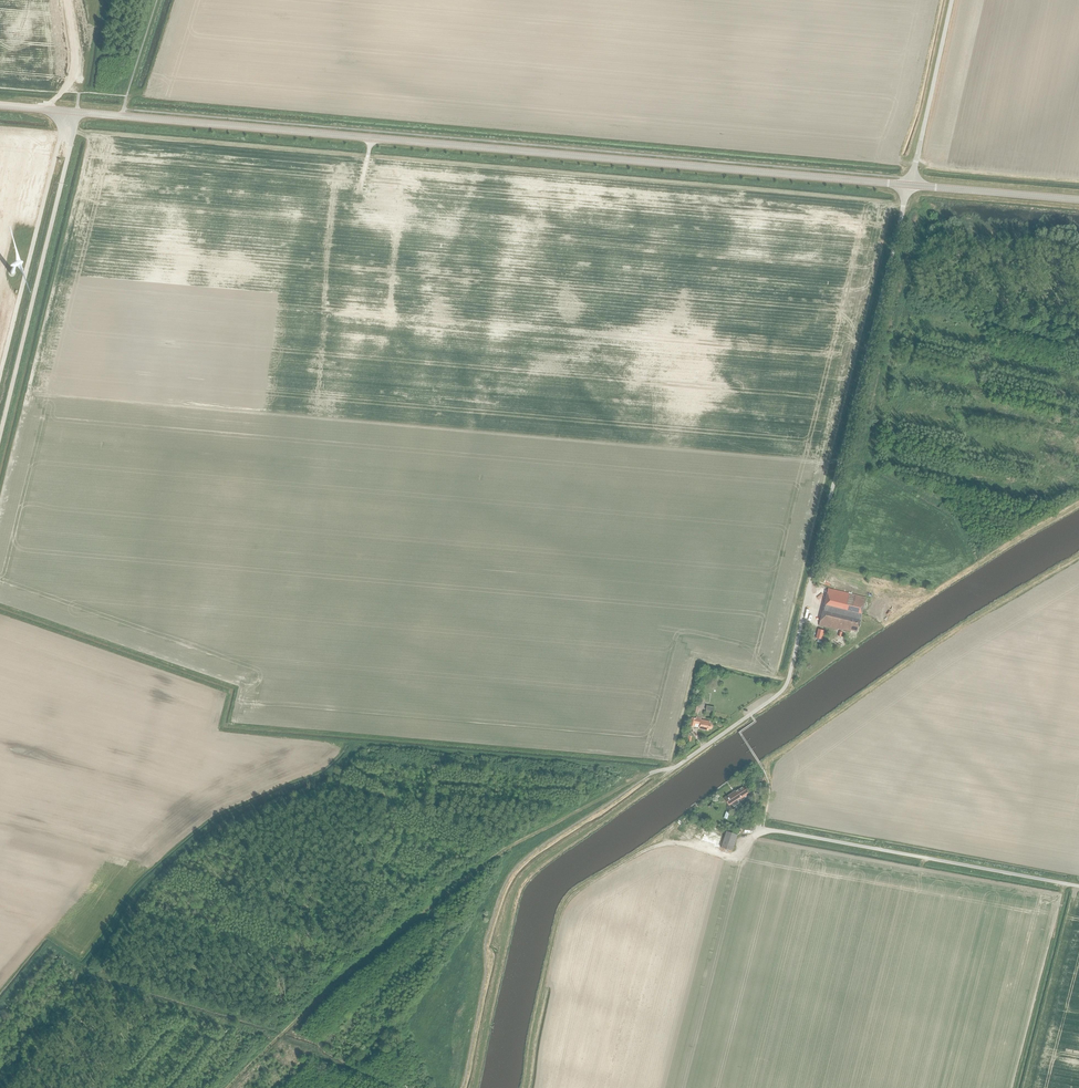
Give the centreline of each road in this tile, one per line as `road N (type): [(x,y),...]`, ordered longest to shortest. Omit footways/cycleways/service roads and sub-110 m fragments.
road 1 (secondary): [(909,184),(0,104)]
road 2 (track): [(662,770),(354,745),(327,770),(210,819),(131,891),(76,965),(47,944),(0,1001)]
road 3 (unclassified): [(662,770),(785,686),(909,184)]
road 4 (track): [(229,1087),(335,985),(439,901),(503,851),(542,846)]
road 5 (unclassified): [(1078,886),(763,829),(752,837)]
road 6 (unclassified): [(909,184),(952,0)]
road 7 (secondary): [(1078,199),(909,184)]

